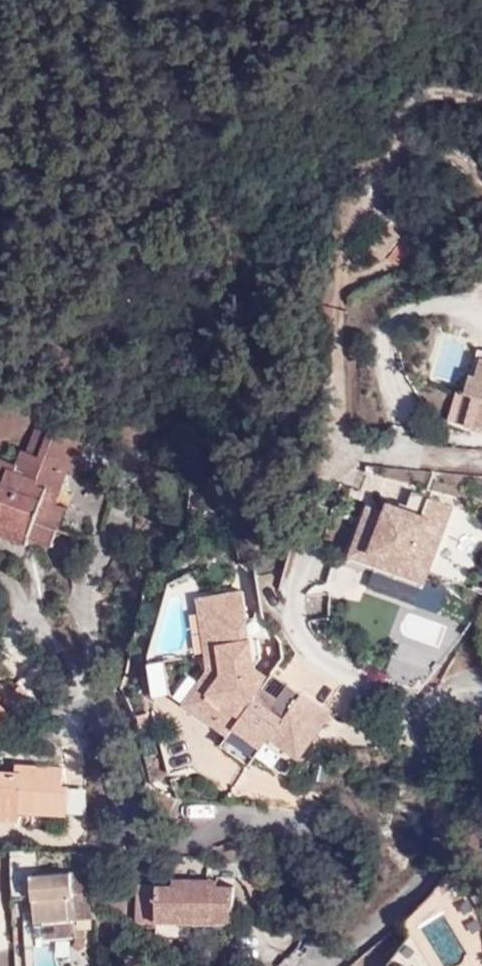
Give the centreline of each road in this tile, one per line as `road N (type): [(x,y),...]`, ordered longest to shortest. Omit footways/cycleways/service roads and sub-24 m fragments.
road 1 (residential): [(314,965),(416,856),(438,784),(425,723),(317,653),(288,607),(327,430),(337,301),(366,160)]
road 2 (track): [(366,160),(393,141),(425,95),(481,95)]

